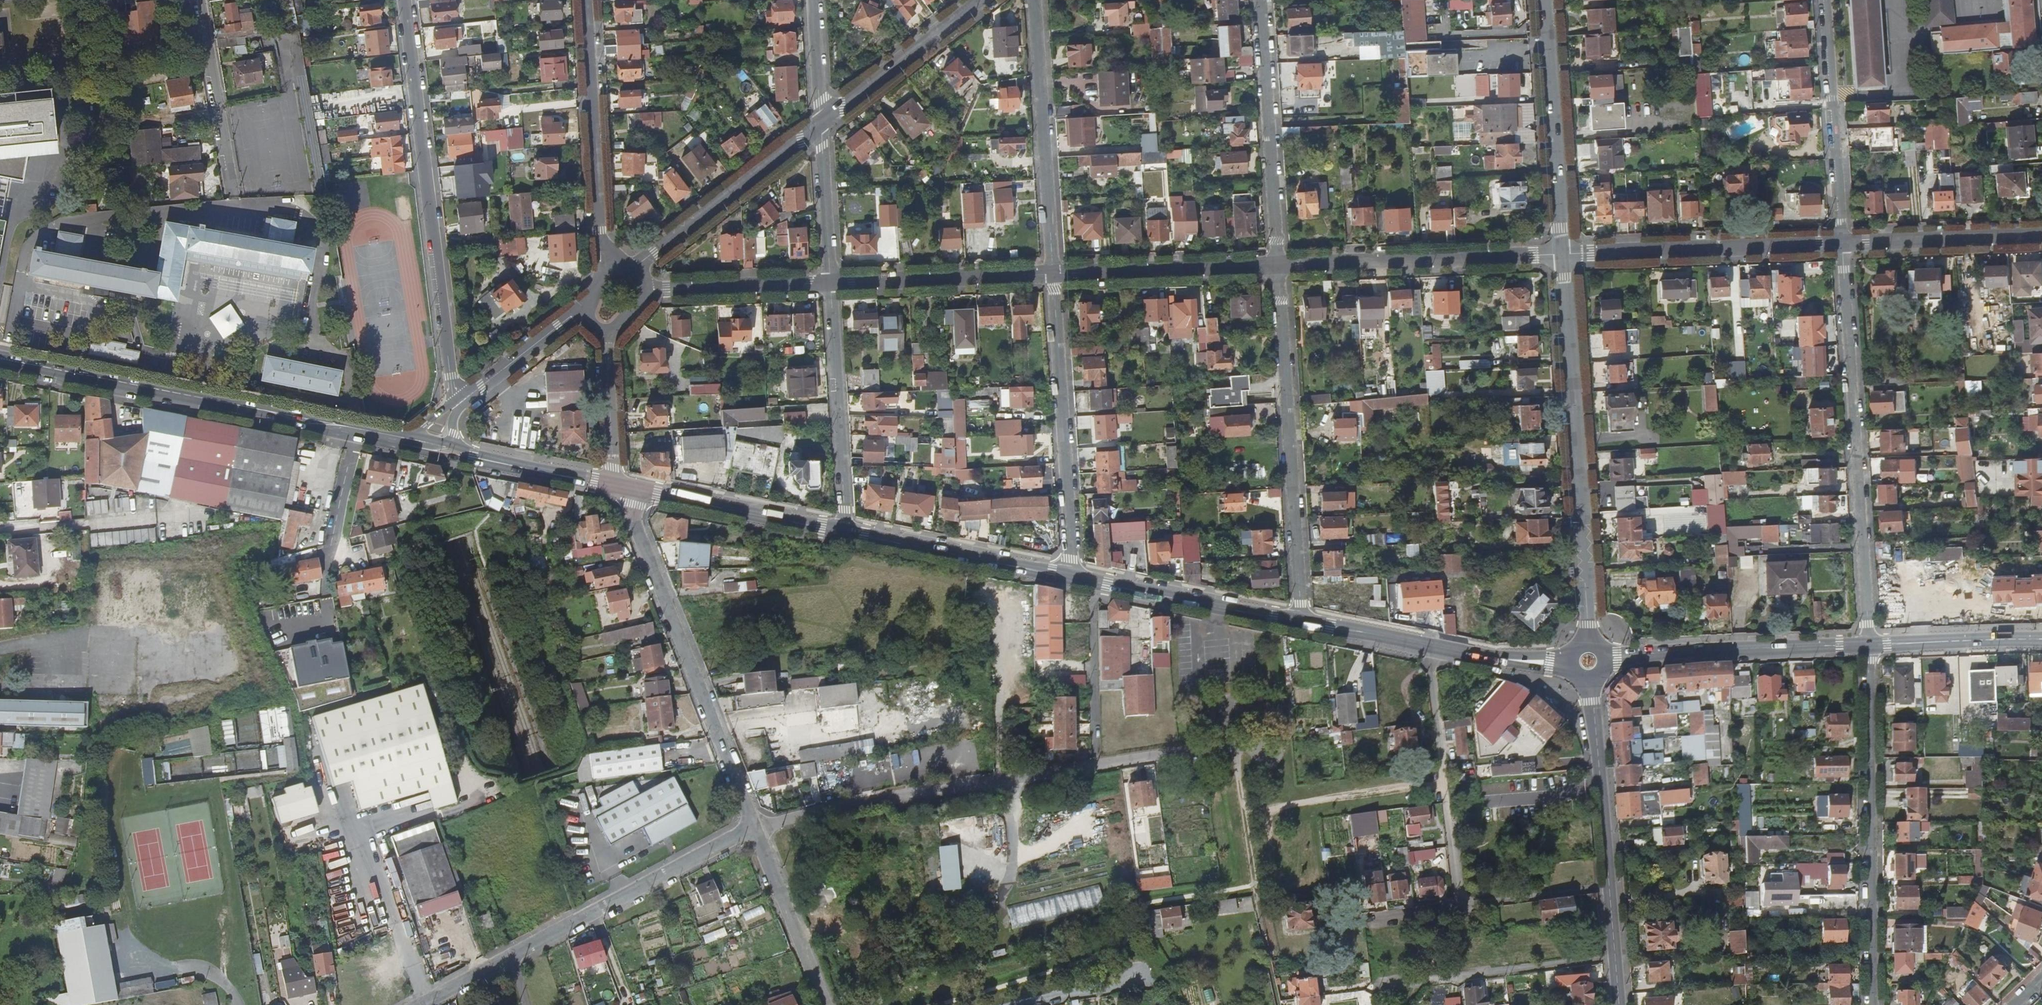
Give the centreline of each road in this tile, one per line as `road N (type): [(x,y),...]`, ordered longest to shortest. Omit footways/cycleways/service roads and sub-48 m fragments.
road 1 (residential): [(753,830),(872,799),(1251,744),(1267,754)]
road 2 (secondary): [(0,360),(406,443)]
road 3 (residential): [(405,0),(457,403)]
road 4 (residential): [(1869,645),(1842,243)]
road 5 (residential): [(1590,639),(1562,255)]
road 6 (residential): [(419,1004),(753,830)]
road 7 (residential): [(622,485),(753,830)]
road 8 (residential): [(1869,645),(1870,1004)]
road 9 (tertiary): [(1586,677),(1619,1004)]
road 10 (residential): [(1277,265),(1299,577)]
road 11 (residential): [(1277,265),(1562,255)]
road 12 (residential): [(1562,255),(1842,243)]
road 13 (residential): [(1032,0),(1054,274)]
road 14 (residential): [(586,0),(601,272)]
road 15 (secondary): [(1302,622),(1567,664)]
road 16 (residential): [(1260,0),(1277,265)]
road 17 (secondary): [(1604,660),(1869,645)]
road 18 (residential): [(1054,274),(1069,533)]
road 19 (residential): [(1562,255),(1544,0)]
road 20 (residential): [(830,283),(848,532)]
road 21 (residential): [(1842,243),(1826,0)]
road 22 (residential): [(821,123),(634,268)]
road 23 (secondary): [(1073,577),(1302,622)]
road 24 (secondary): [(622,485),(848,532)]
road 25 (secondary): [(848,532),(1073,577)]
road 26 (residential): [(830,283),(1054,274)]
road 27 (residential): [(1054,274),(1277,265)]
road 28 (residential): [(1842,243),(2041,235)]
road 29 (residential): [(977,0),(821,123)]
road 30 (residential): [(200,0),(235,191)]
road 31 (residential): [(753,830),(824,1004)]
road 32 (residential): [(648,290),(830,283)]
road 33 (secondary): [(1869,645),(2041,640)]
road 34 (secondary): [(461,455),(622,485)]
road 35 (residential): [(821,123),(830,283)]
road 36 (residential): [(607,332),(612,459),(622,485)]
road 37 (residential): [(580,310),(457,403)]
road 38 (residential): [(813,0),(821,123)]

